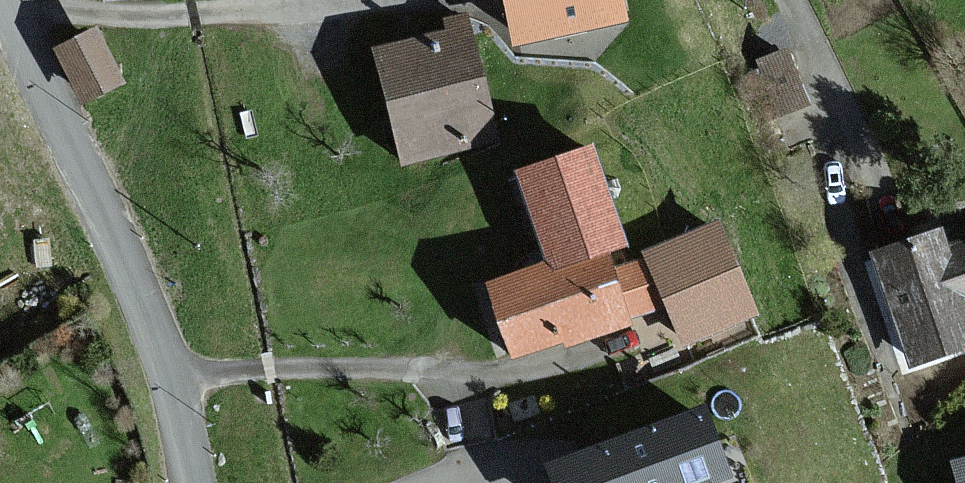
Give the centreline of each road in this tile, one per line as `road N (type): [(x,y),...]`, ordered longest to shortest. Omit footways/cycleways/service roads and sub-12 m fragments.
road 1 (tertiary): [(192,482),(180,402),(146,297),(25,49),(11,0)]

